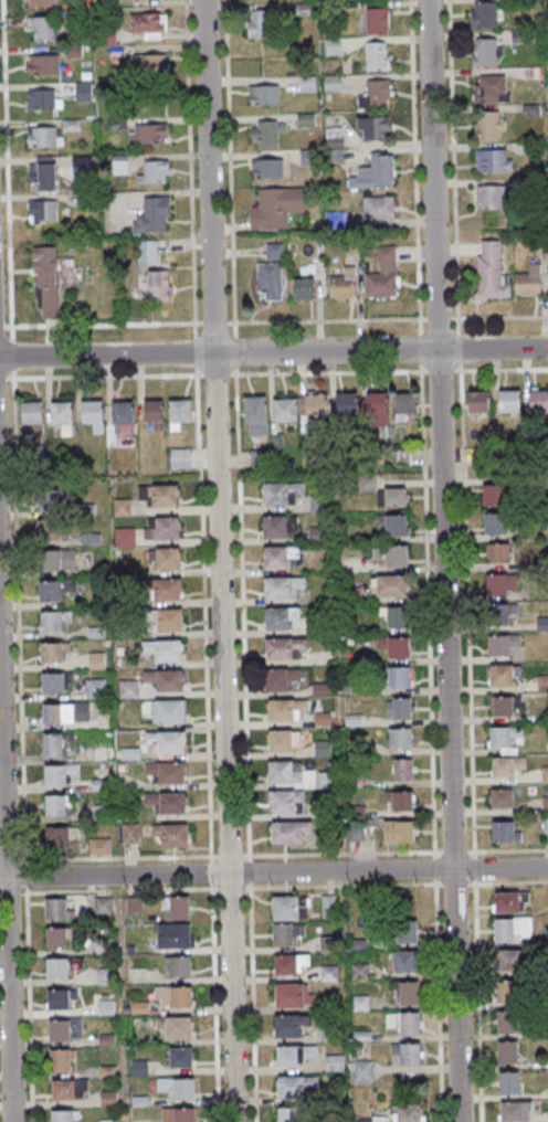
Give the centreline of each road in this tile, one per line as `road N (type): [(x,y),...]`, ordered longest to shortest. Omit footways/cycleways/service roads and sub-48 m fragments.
road 1 (residential): [(459,1121),(428,0)]
road 2 (residential): [(235,1121),(204,0)]
road 3 (tertiary): [(547,348),(0,358)]
road 4 (residential): [(547,868),(0,878)]
road 5 (residential): [(12,1121),(0,678)]

